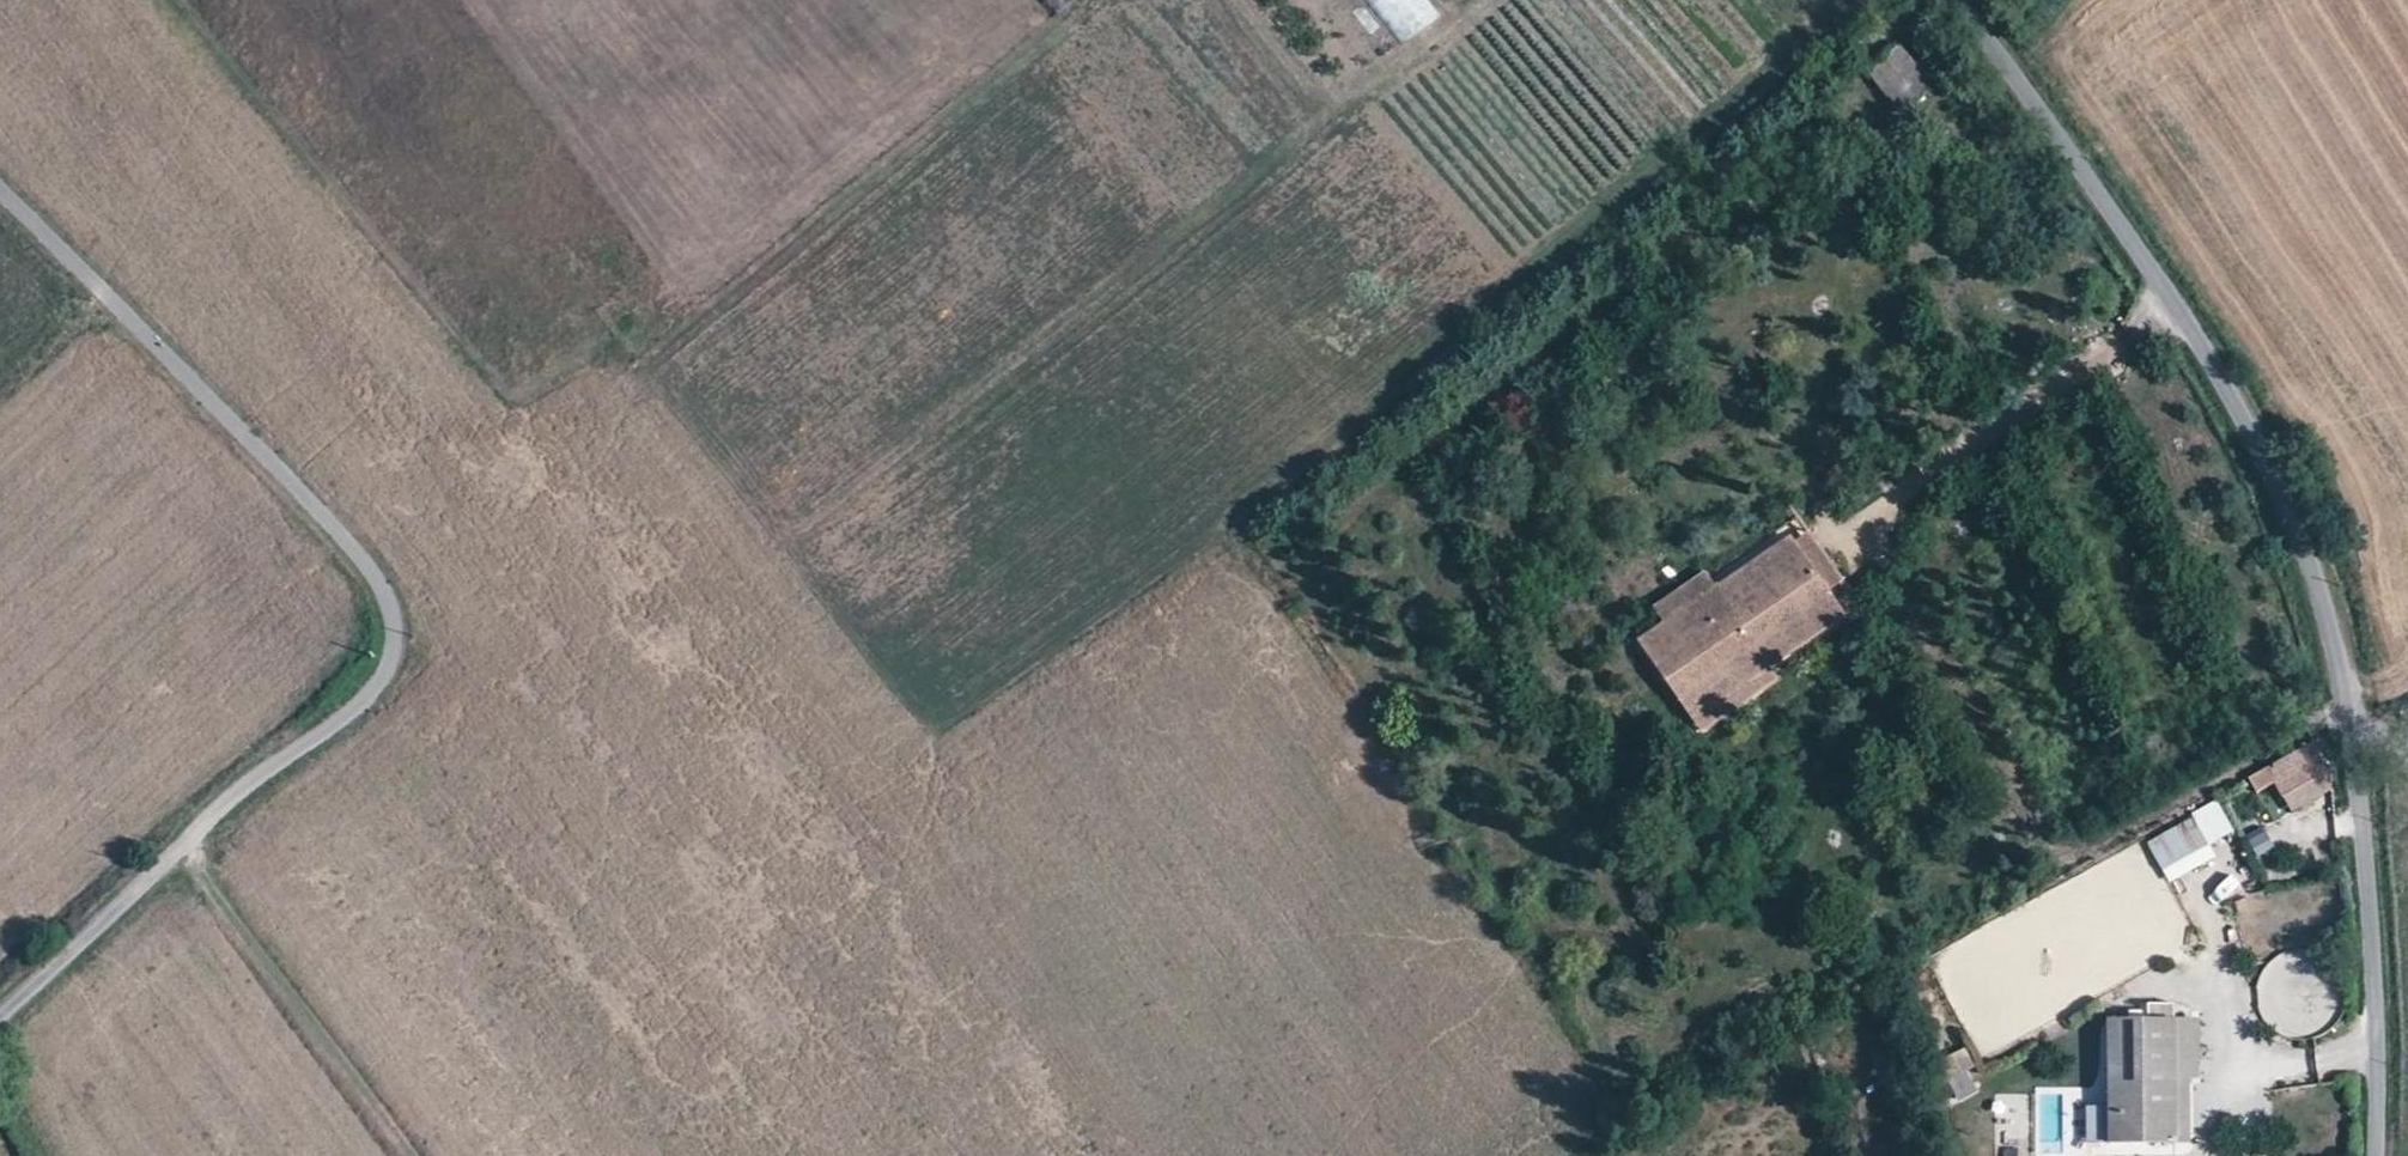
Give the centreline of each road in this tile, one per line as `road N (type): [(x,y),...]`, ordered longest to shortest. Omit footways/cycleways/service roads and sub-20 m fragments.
road 1 (unclassified): [(2373,1155),(2373,996),(2360,792),(2347,667),(2308,545),(2254,434),(1954,0)]
road 2 (track): [(0,188),(363,565),(390,613),(388,664),(0,1023)]

